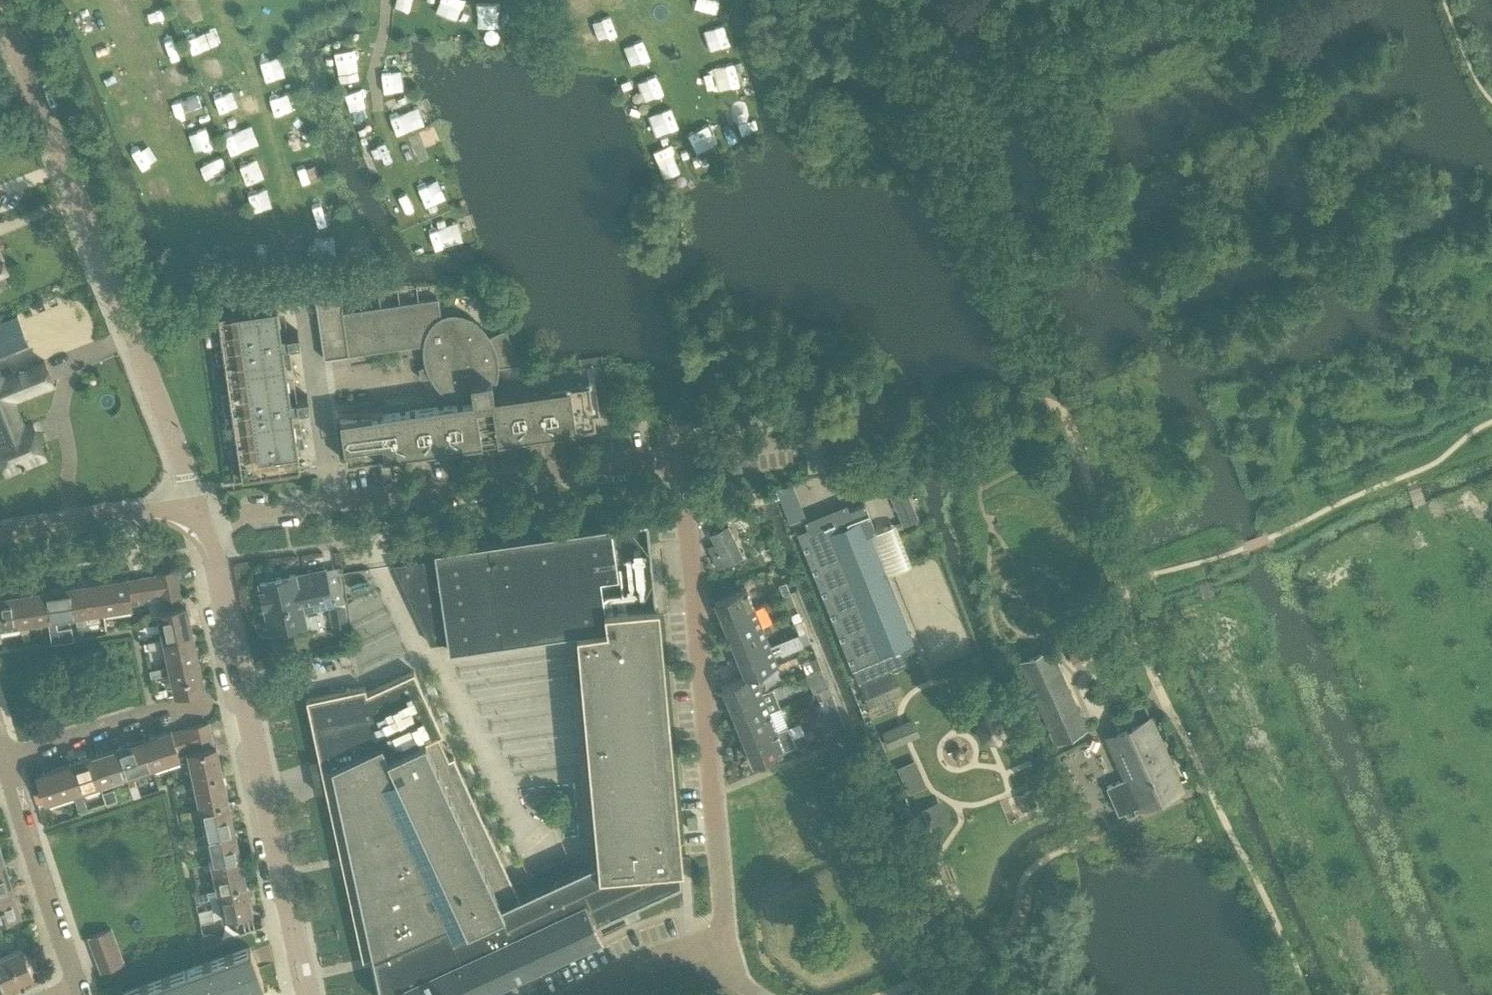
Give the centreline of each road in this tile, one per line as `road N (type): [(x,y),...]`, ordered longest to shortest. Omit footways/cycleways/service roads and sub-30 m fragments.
road 1 (residential): [(587,994),(724,936),(683,455)]
road 2 (unclassified): [(195,510),(0,5)]
road 3 (unclassified): [(195,510),(683,455)]
road 4 (residential): [(305,994),(243,687)]
road 5 (residential): [(76,988),(1,756)]
road 6 (unclassified): [(683,455),(886,425)]
road 7 (residential): [(195,510),(0,535)]
road 8 (residential): [(1,756),(190,702)]
road 9 (unclassified): [(243,687),(195,510)]

